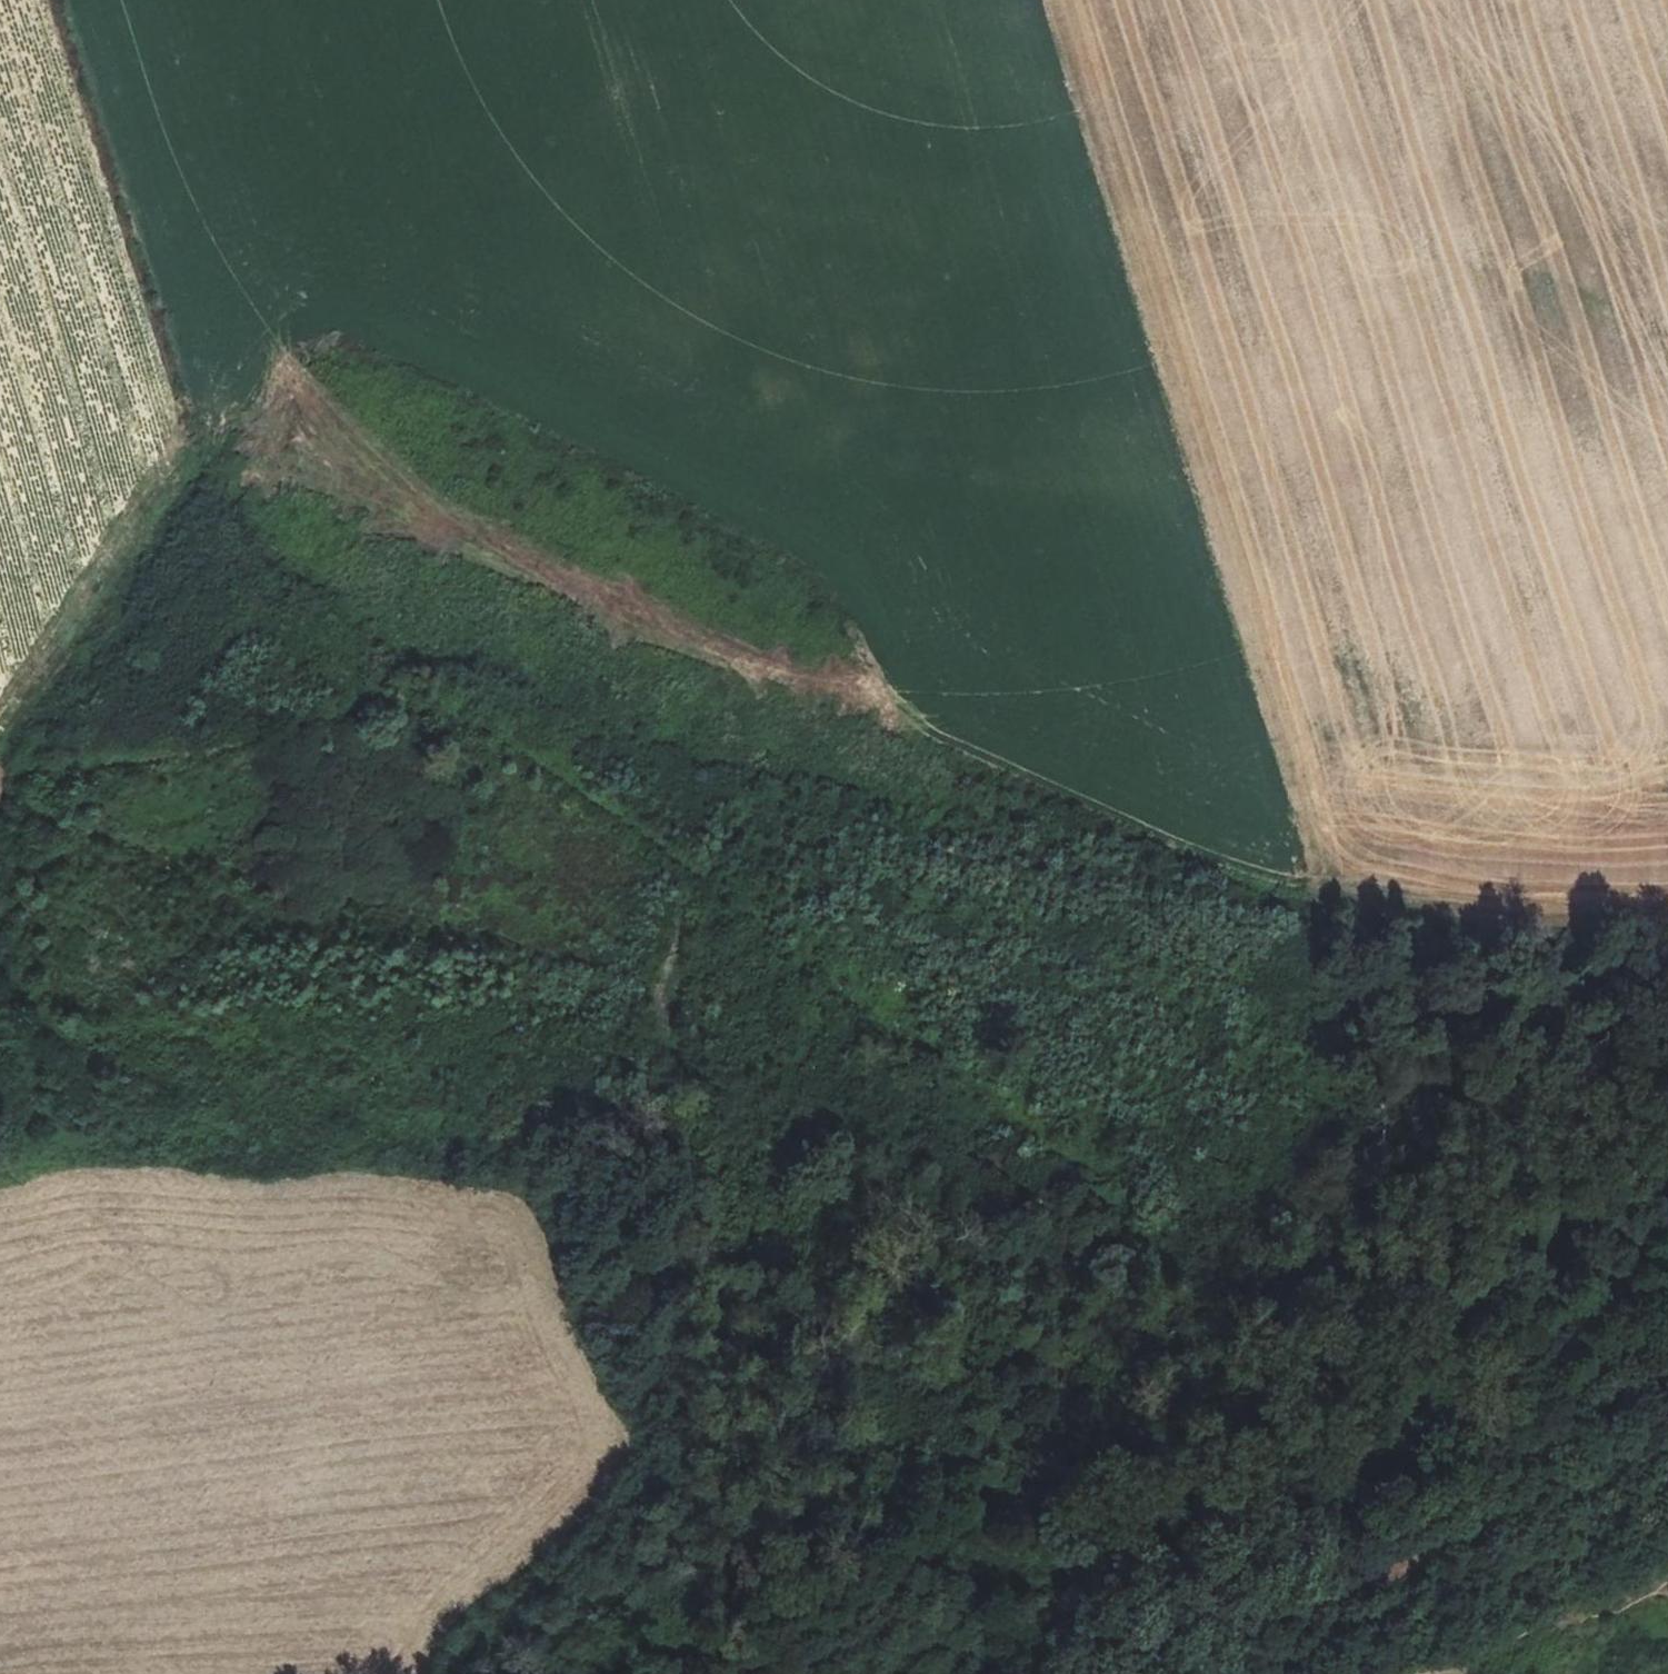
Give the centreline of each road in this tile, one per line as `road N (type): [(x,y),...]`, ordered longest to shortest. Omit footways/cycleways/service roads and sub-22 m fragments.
road 1 (track): [(0,744),(333,679),(1206,1203)]
road 2 (track): [(1209,1673),(1255,1625),(1667,1447)]

